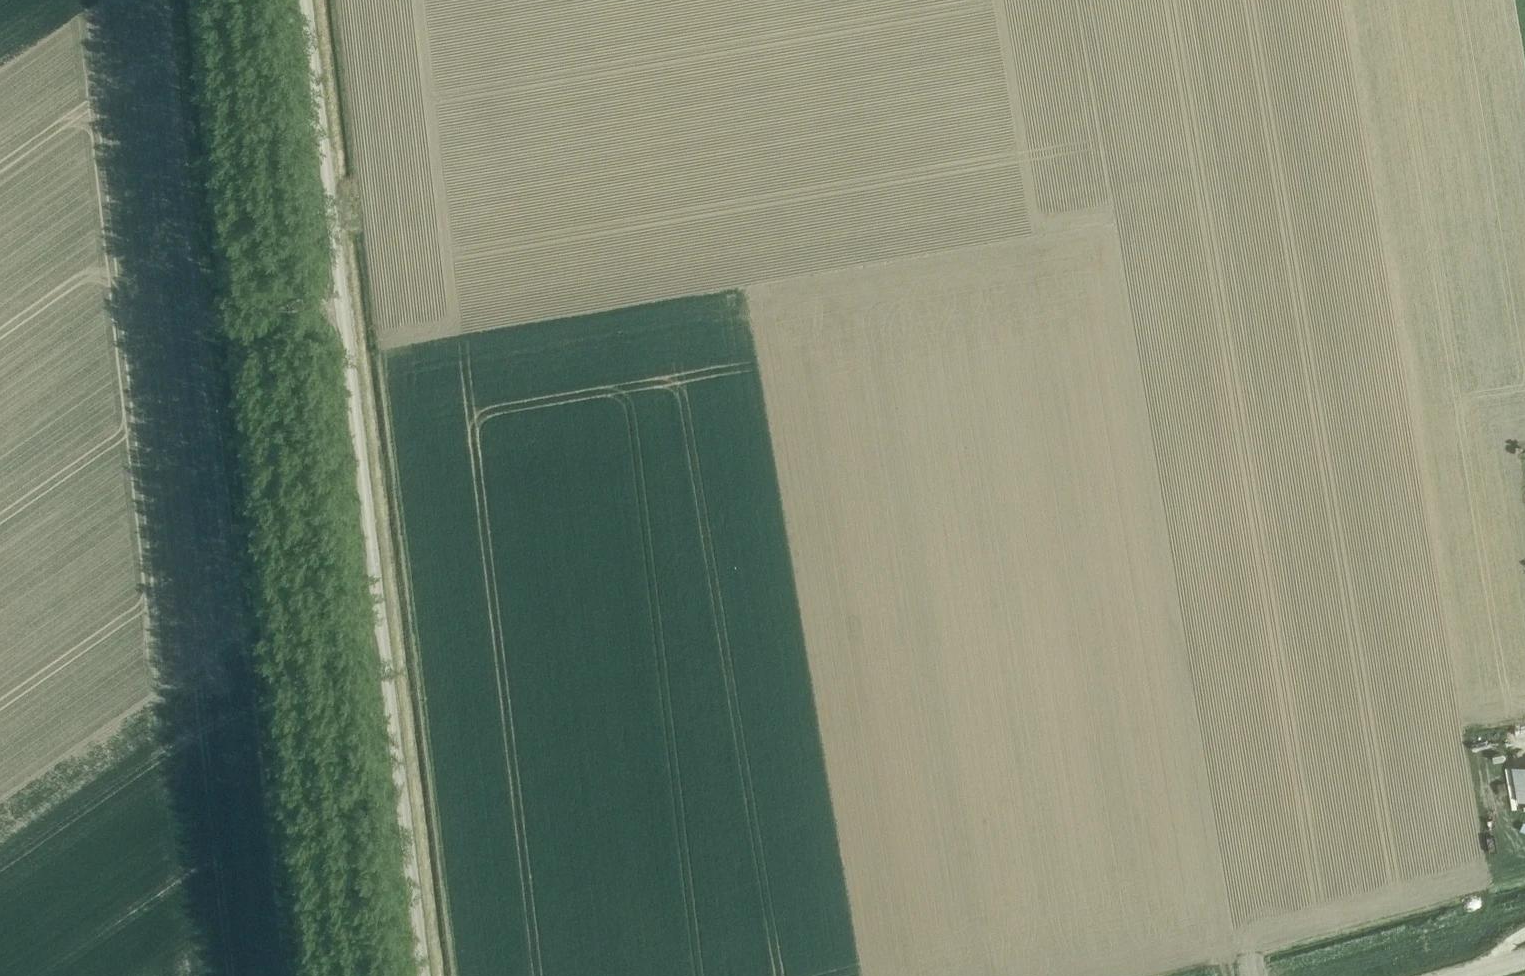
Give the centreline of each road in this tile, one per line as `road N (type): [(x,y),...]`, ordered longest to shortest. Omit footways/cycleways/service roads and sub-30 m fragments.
road 1 (unclassified): [(426,975),(308,0)]

